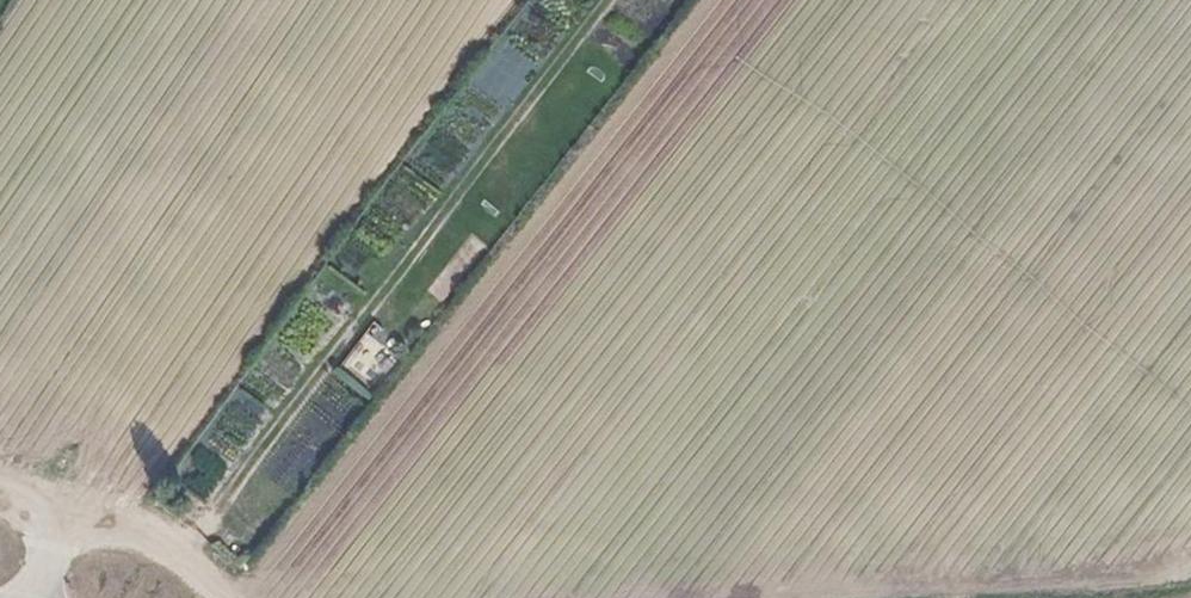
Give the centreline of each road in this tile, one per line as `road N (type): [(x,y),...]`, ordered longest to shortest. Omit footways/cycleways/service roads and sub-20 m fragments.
road 1 (track): [(213,597),(164,548),(97,511),(0,494)]

